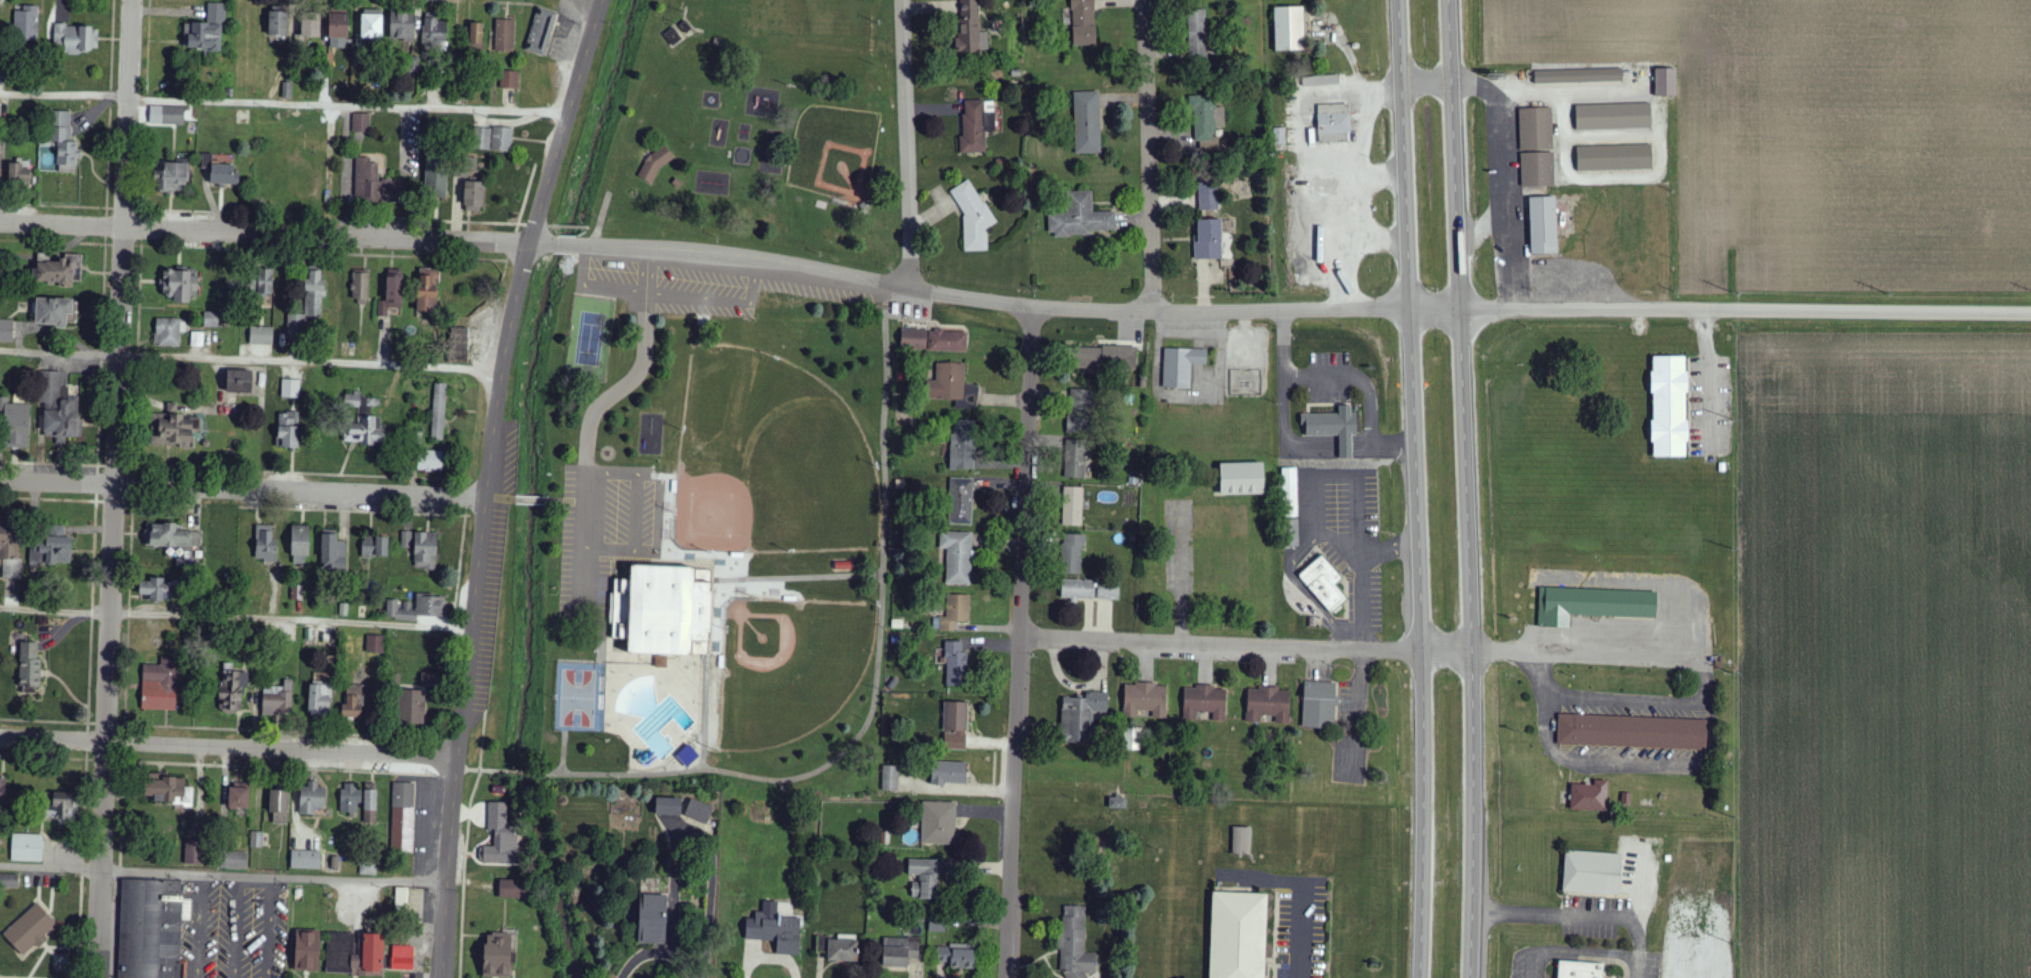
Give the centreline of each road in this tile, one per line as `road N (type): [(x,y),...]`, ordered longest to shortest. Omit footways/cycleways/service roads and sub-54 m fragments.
road 1 (residential): [(437,977),(452,757),(500,365),(594,0)]
road 2 (residential): [(95,977),(131,0)]
road 3 (trunk): [(1465,977),(1473,644),(1450,0)]
road 4 (trunk): [(1399,0),(1417,644),(1415,977)]
road 5 (residential): [(1461,309),(1029,307),(740,256),(579,244)]
road 6 (residential): [(1010,977),(1029,307)]
road 7 (residential): [(2030,312),(1461,309)]
road 8 (residential): [(552,244),(0,223)]
road 9 (residential): [(485,501),(0,478)]
road 10 (residential): [(1473,644),(1018,639)]
road 11 (residential): [(452,757),(0,737)]
road 12 (residential): [(1149,311),(1141,0)]
road 13 (residential): [(908,289),(895,0)]

